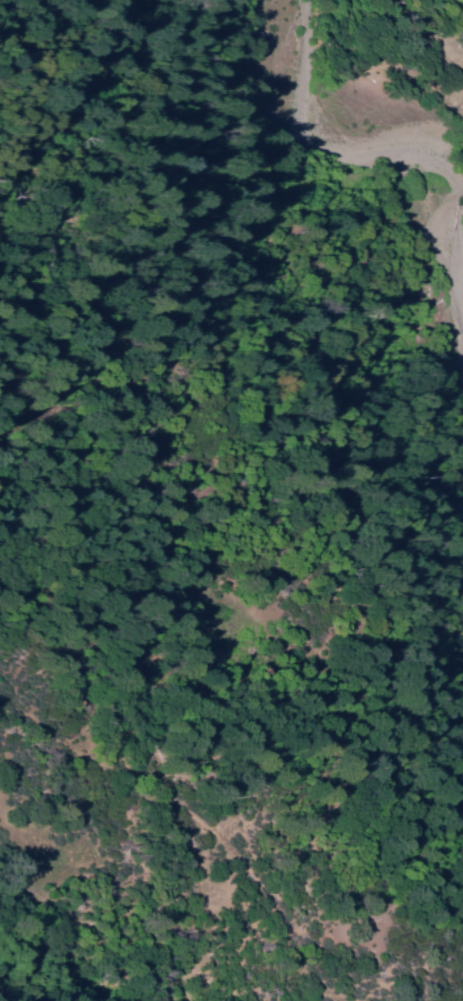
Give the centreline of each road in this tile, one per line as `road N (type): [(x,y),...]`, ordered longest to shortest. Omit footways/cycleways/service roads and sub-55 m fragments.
road 1 (residential): [(333,1000),(257,874),(220,832),(160,787),(65,740),(0,688)]

